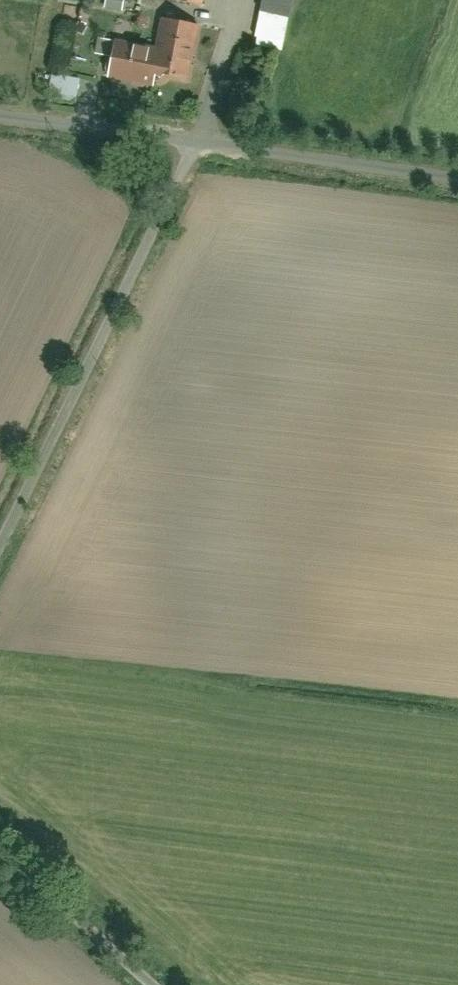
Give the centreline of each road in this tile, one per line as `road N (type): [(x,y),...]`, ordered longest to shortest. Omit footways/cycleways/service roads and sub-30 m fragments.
road 1 (residential): [(0,553),(197,142)]
road 2 (residential): [(197,142),(457,177)]
road 3 (residential): [(0,851),(160,984)]
road 4 (residential): [(0,118),(197,142)]
road 5 (residential): [(197,142),(243,0)]

